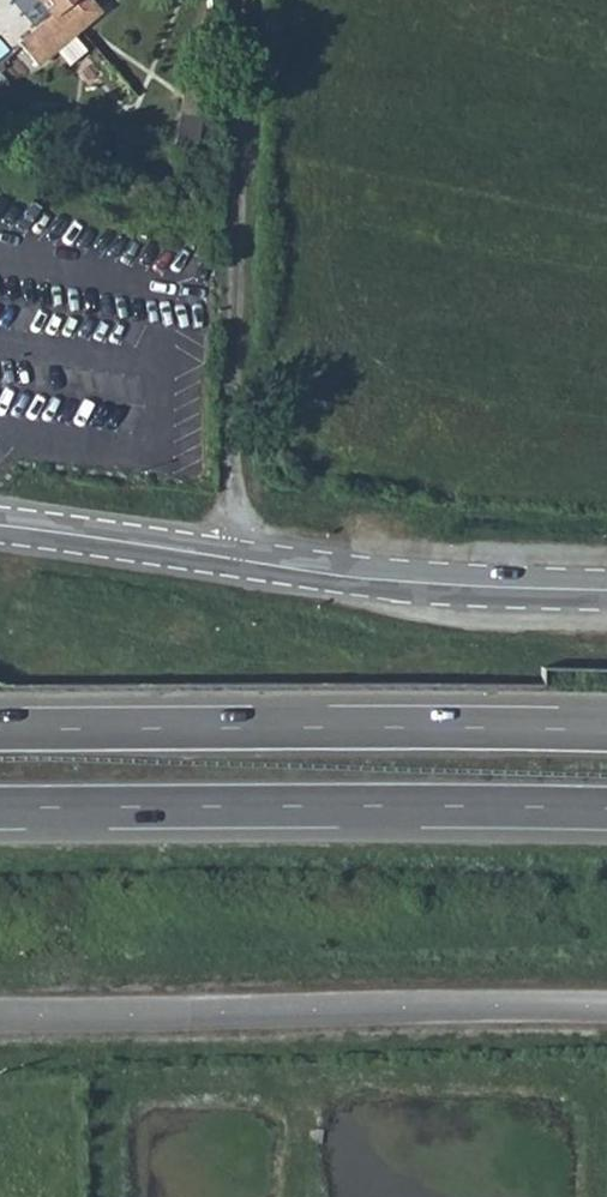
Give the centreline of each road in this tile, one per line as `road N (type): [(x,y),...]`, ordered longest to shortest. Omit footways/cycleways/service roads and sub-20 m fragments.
road 1 (tertiary): [(606,1013),(0,1015)]
road 2 (trunk): [(606,730),(0,729)]
road 3 (trunk): [(0,807),(606,808)]
road 4 (unclassified): [(237,560),(233,0)]
road 5 (tertiary): [(606,590),(433,582),(237,560)]
road 6 (tertiary): [(237,560),(0,527)]

